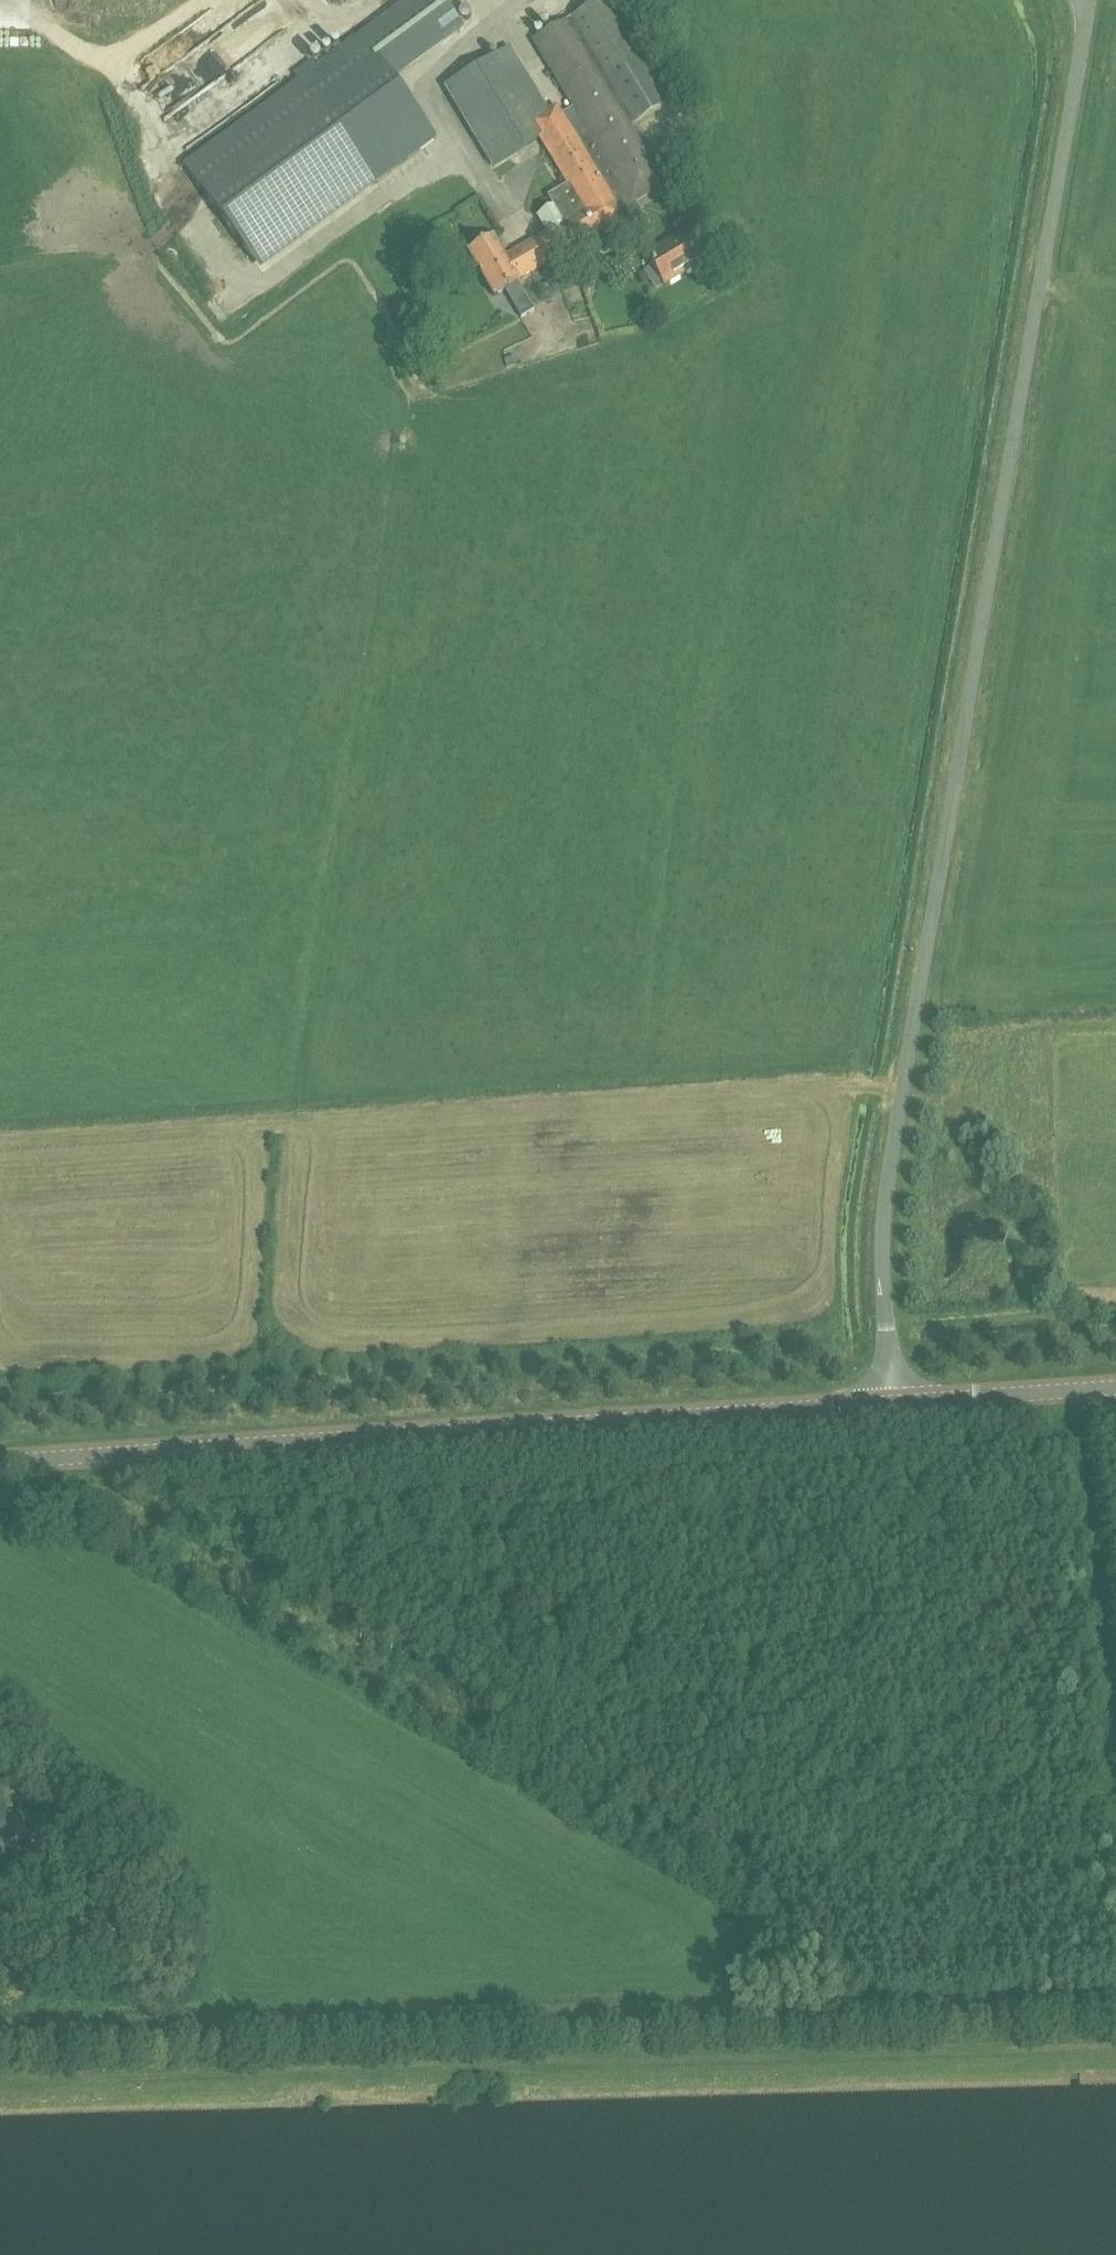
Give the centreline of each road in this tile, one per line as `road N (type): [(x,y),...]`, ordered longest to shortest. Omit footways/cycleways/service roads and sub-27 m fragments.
road 1 (unclassified): [(892,1404),(881,1209),(1081,0)]
road 2 (secondary): [(0,1465),(892,1404)]
road 3 (secondary): [(892,1404),(1115,1388)]

